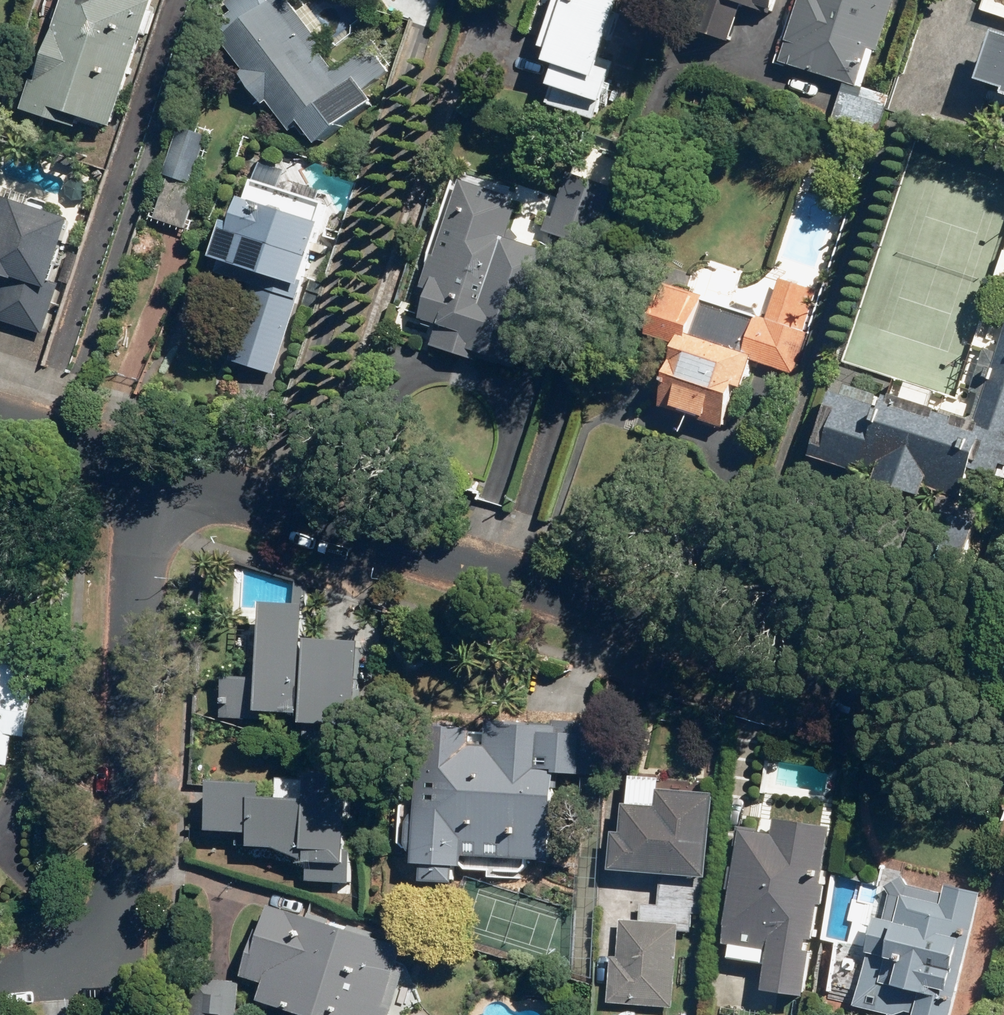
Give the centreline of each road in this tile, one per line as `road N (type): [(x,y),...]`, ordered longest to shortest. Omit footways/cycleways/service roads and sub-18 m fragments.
road 1 (residential): [(144,469),(1003,718)]
road 2 (residential): [(144,469),(115,961)]
road 3 (residential): [(0,426),(144,469)]

